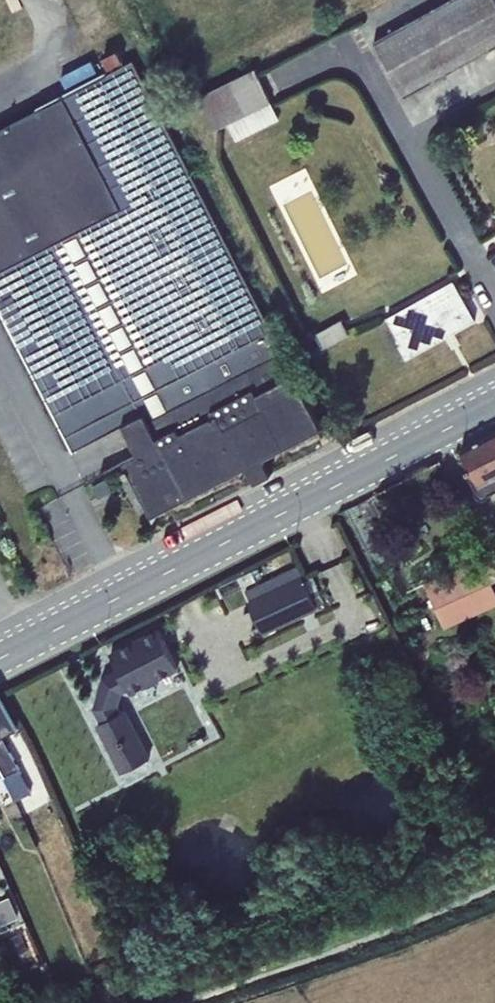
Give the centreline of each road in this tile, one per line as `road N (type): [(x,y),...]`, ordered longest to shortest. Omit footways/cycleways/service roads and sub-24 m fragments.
road 1 (unclassified): [(494,405),(0,653)]

